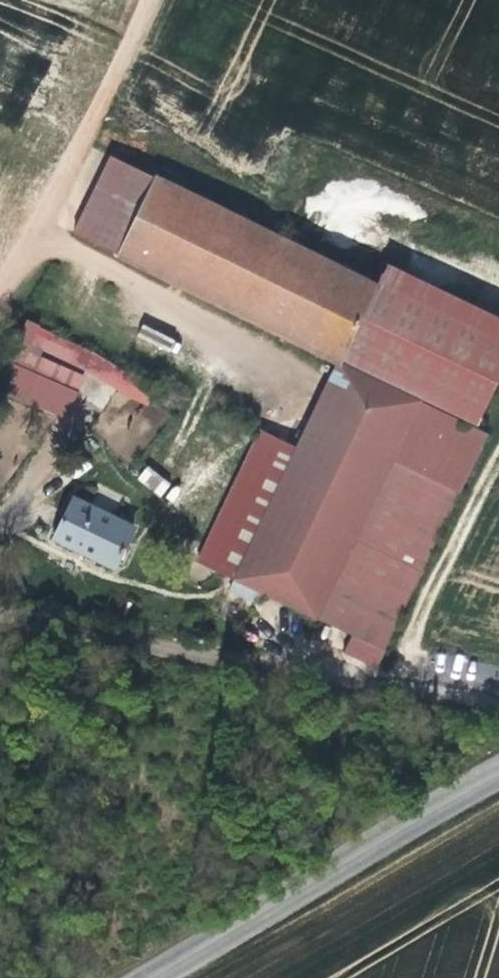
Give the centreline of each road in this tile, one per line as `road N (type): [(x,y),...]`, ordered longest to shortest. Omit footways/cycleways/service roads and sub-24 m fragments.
road 1 (unclassified): [(0,607),(498,707)]
road 2 (tertiary): [(498,778),(162,977)]
road 3 (track): [(147,0),(0,315)]

